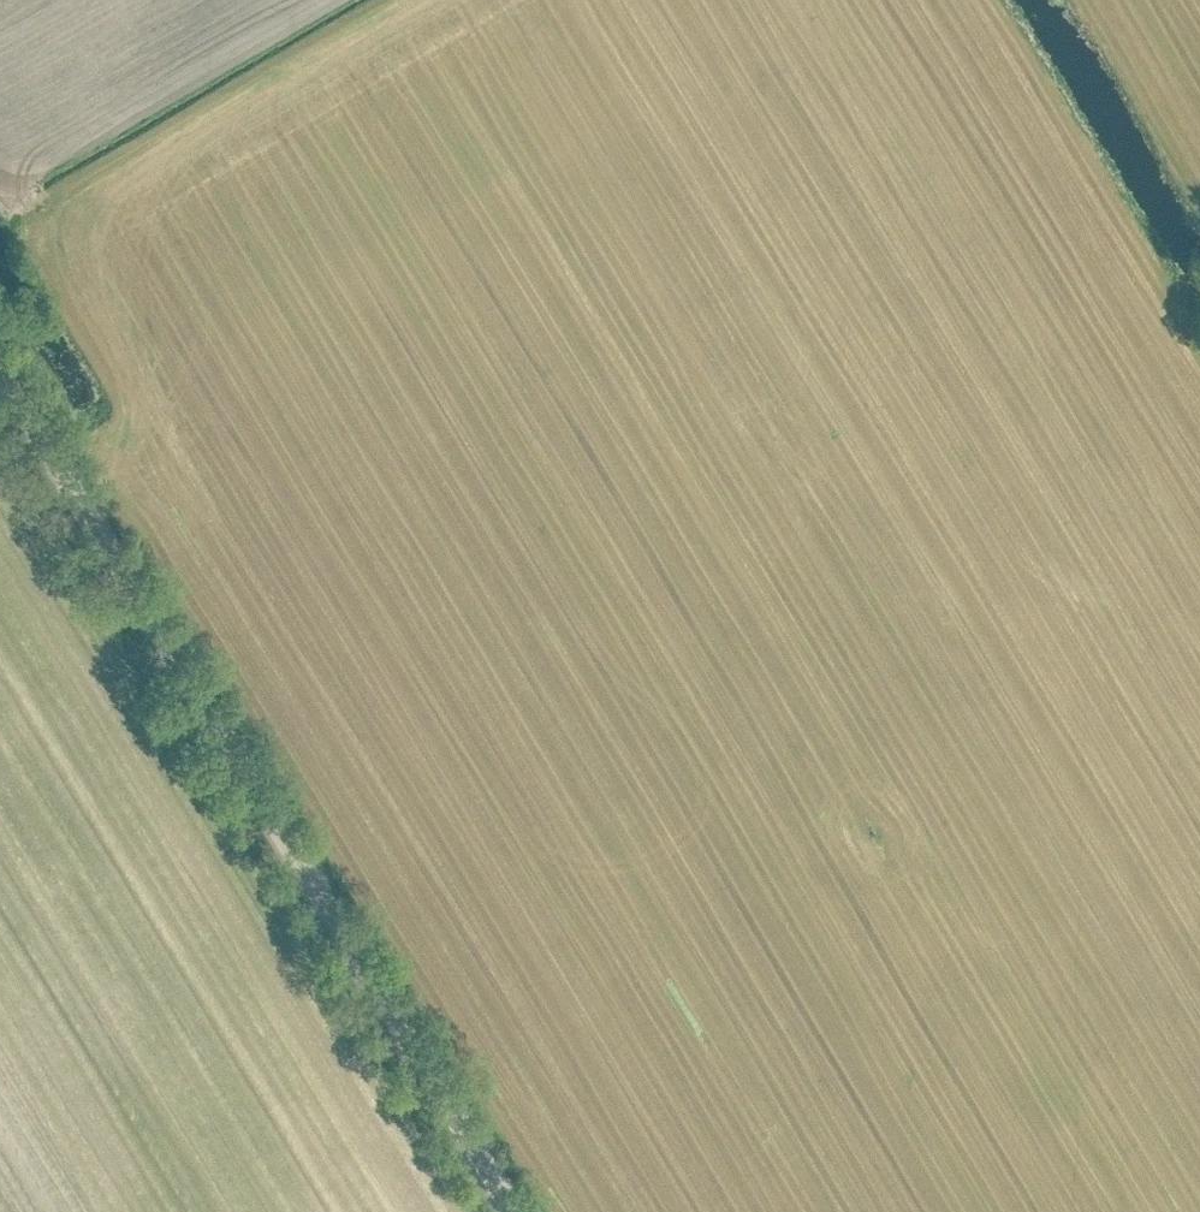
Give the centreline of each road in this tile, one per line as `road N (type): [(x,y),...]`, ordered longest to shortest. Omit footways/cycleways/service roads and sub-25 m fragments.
road 1 (tertiary): [(513,1211),(0,373)]

